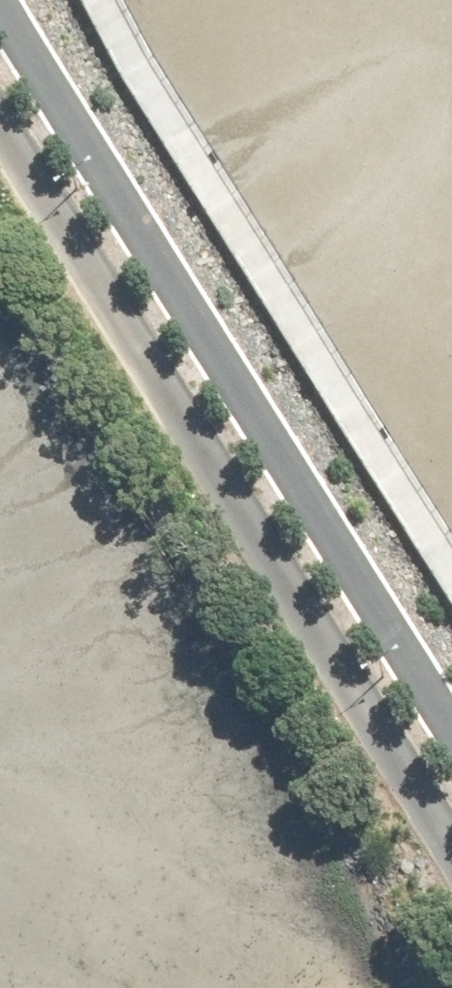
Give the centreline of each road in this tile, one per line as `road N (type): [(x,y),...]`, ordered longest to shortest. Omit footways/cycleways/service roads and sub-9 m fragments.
road 1 (residential): [(0,17),(451,725)]
road 2 (residential): [(451,858),(0,159)]

